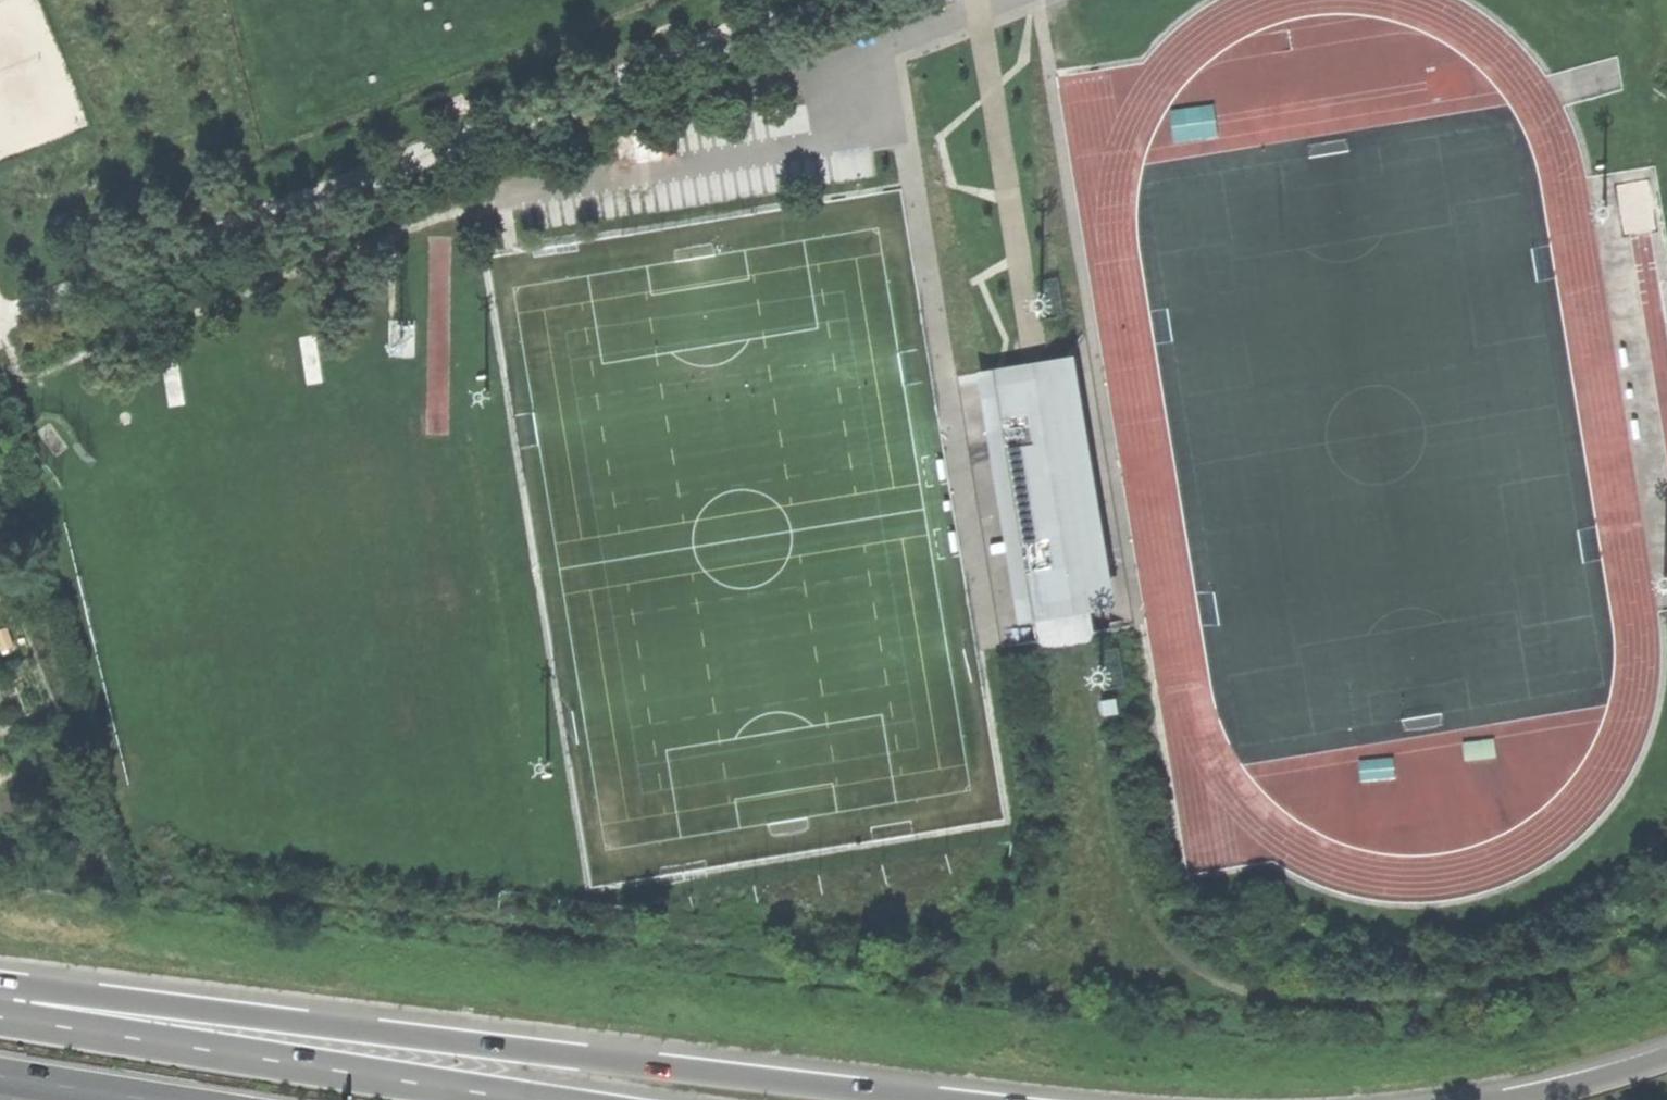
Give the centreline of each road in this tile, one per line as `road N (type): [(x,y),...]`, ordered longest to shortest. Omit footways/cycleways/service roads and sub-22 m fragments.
road 1 (trunk): [(967,1099),(113,1000),(0,1005)]
road 2 (trunk): [(534,1099),(0,1016)]
road 3 (trunk): [(1666,1052),(1611,1075),(1490,1099)]
road 4 (trunk): [(0,1073),(178,1099)]

